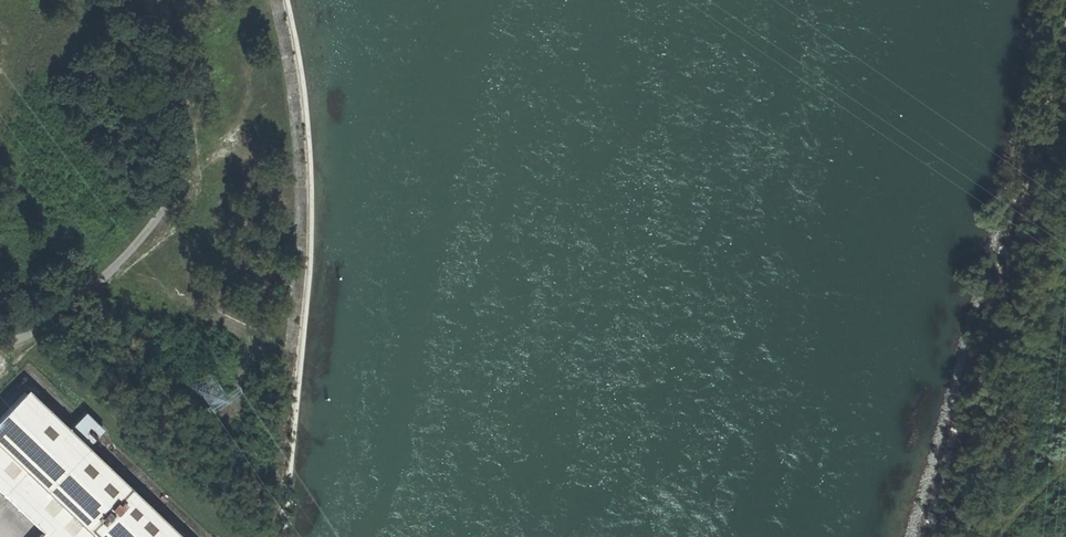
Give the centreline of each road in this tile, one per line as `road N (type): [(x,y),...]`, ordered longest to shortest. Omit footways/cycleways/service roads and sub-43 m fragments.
road 1 (track): [(930,536),(1061,0)]
road 2 (unclassified): [(0,341),(29,335),(110,271),(148,233),(171,189),(184,126),(152,0)]

